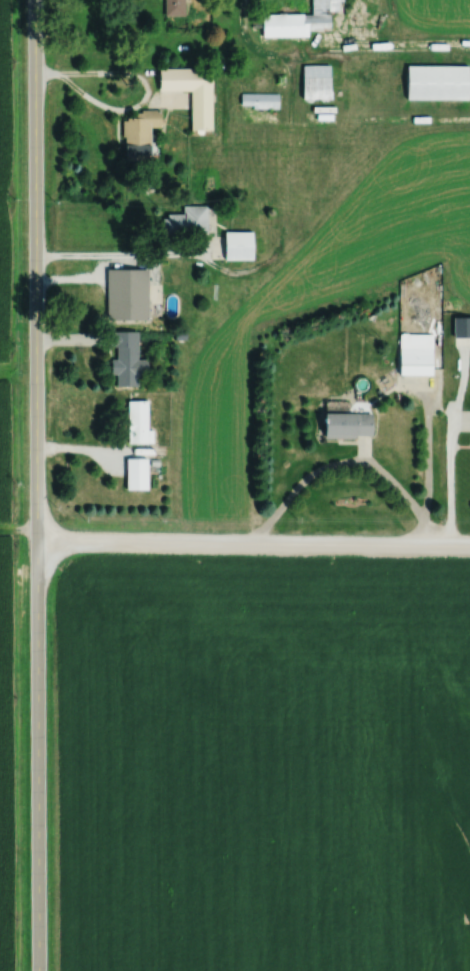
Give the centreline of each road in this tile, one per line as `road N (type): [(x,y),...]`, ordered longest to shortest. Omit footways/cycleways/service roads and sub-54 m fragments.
road 1 (tertiary): [(37,539),(35,0)]
road 2 (tertiary): [(469,539),(37,539)]
road 3 (tertiary): [(37,539),(39,970)]

